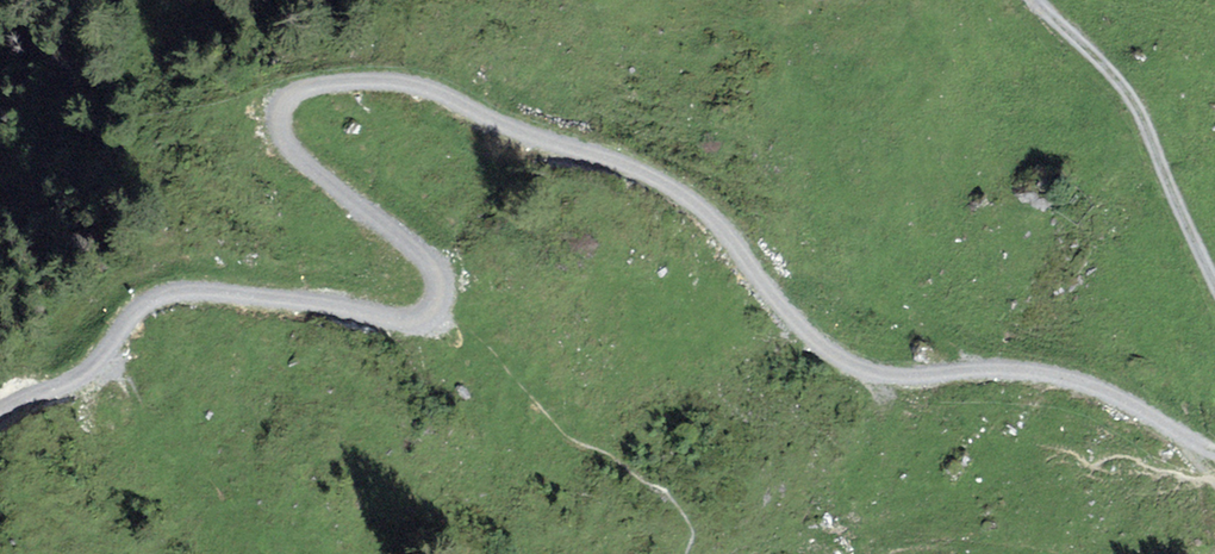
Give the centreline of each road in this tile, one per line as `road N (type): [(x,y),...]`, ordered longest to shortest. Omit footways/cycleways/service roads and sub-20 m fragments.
road 1 (track): [(1214,451),(1139,405),(1047,376),(996,367),(871,382),(843,371),(799,329),(745,226),(671,158),(563,147),(510,127),(458,91),(418,83),(340,84),(291,99),(280,125),(299,155),(419,268),(426,292)]
road 2 (track): [(426,292),(373,302),(200,290),(117,322),(98,378),(13,389),(0,404)]
road 3 (track): [(1039,0),(1144,116),(1214,279)]

